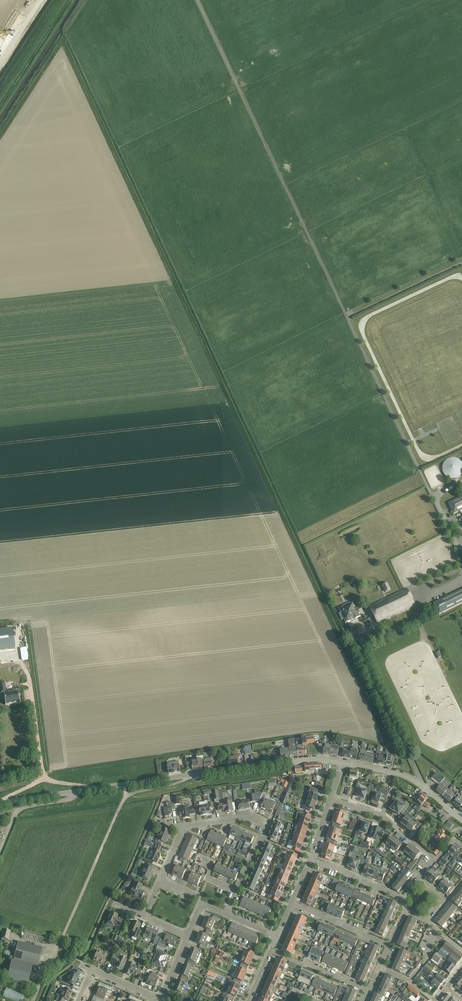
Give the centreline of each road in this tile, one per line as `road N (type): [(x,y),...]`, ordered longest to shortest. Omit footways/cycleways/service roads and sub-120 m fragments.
road 1 (track): [(0,136),(62,42),(389,745)]
road 2 (residential): [(55,949),(122,802),(192,774)]
road 3 (unclassified): [(192,774),(0,802)]
road 4 (unclassified): [(342,762),(192,774)]
road 5 (unclassified): [(461,819),(400,774),(342,762)]

